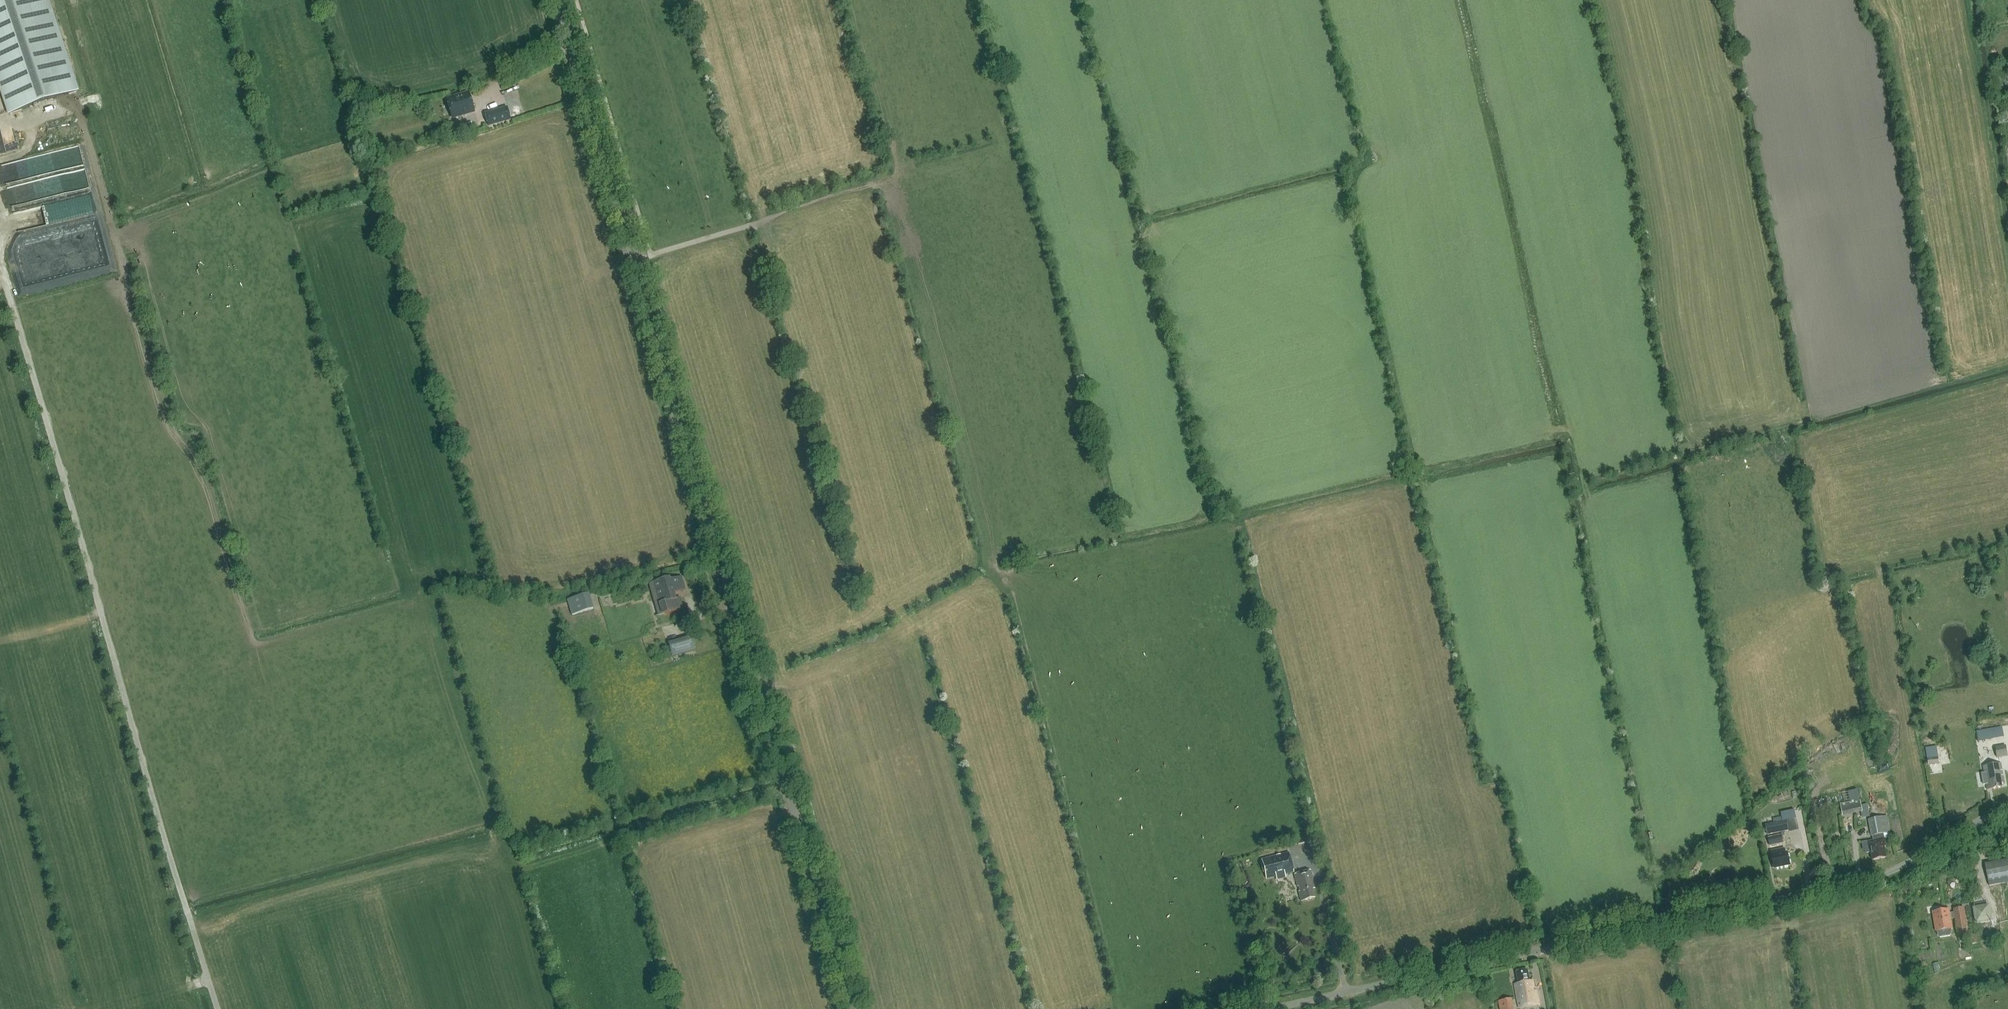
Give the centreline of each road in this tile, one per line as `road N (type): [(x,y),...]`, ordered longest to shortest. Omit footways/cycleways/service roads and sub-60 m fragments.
road 1 (unclassified): [(851,1008),(556,0)]
road 2 (unclassified): [(1268,1008),(1867,878),(2007,804)]

